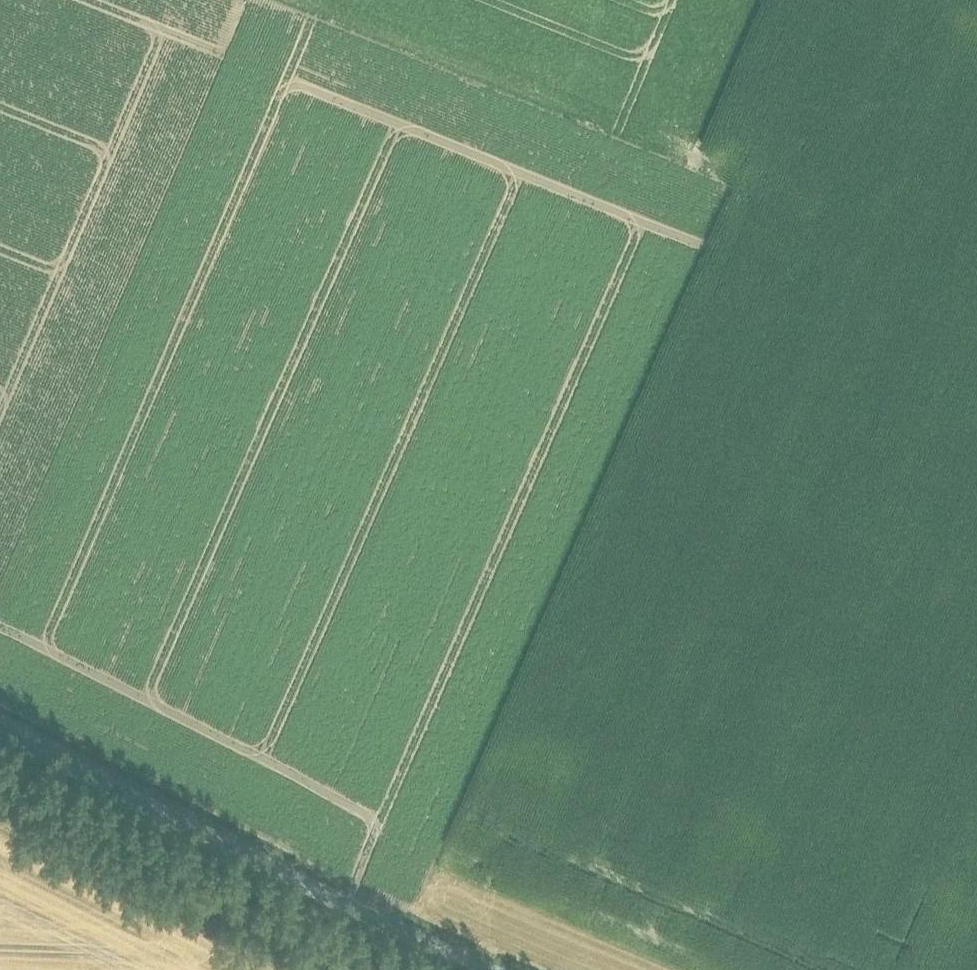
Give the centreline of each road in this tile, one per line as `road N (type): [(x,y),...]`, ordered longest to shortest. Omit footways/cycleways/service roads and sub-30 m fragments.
road 1 (unclassified): [(487,969),(0,729)]

